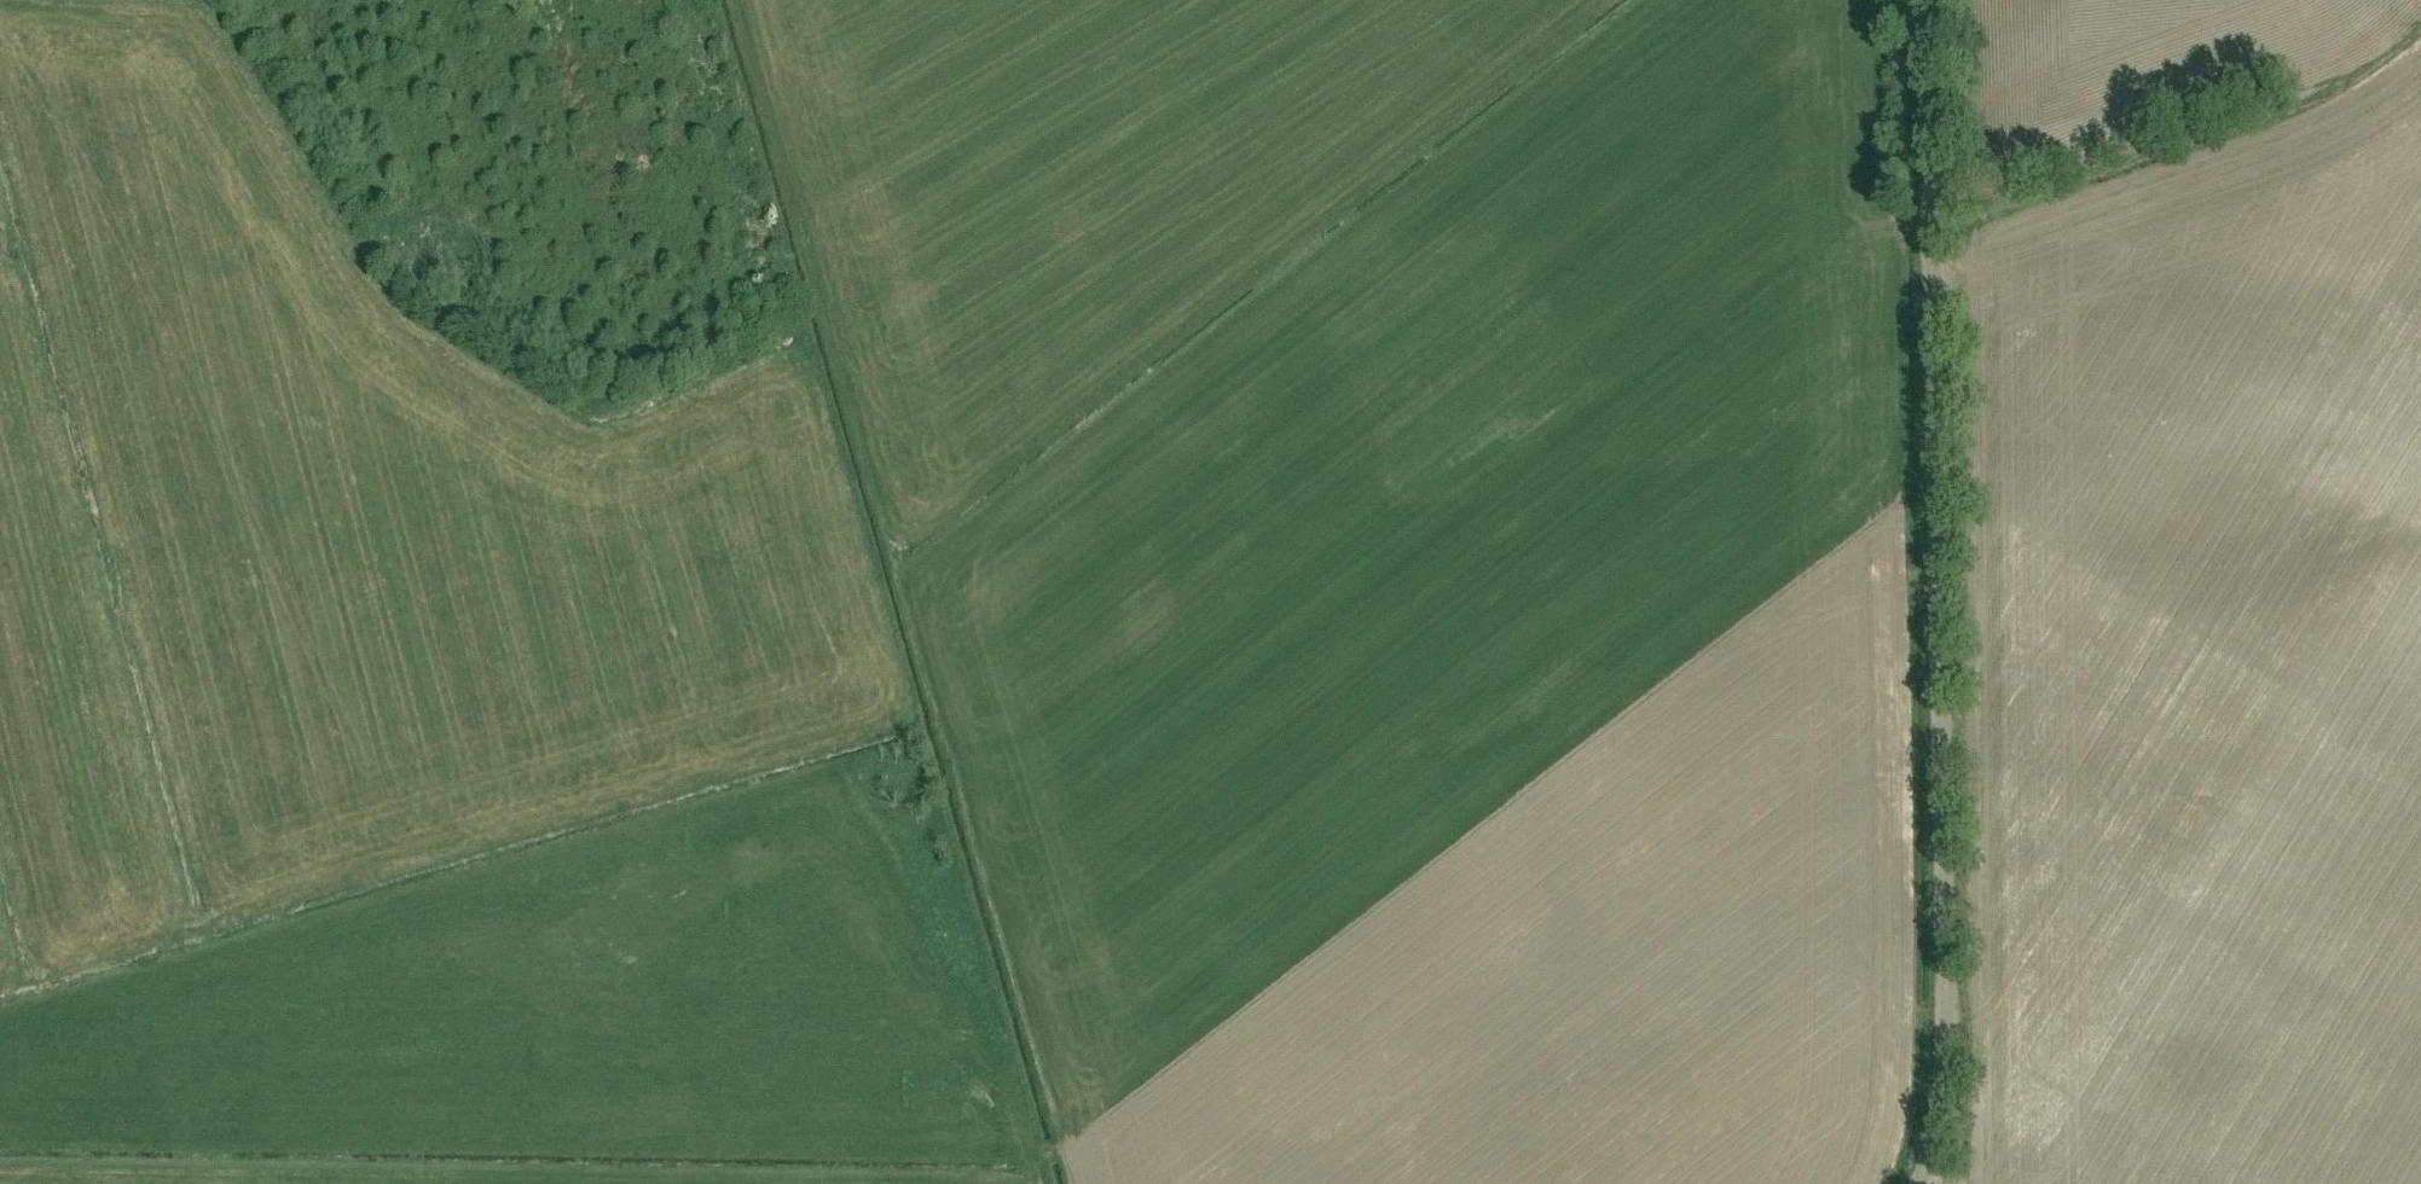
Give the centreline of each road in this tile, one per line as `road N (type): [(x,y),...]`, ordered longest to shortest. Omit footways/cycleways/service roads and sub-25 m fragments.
road 1 (unclassified): [(1935,1183),(1953,1122),(1956,1058),(1942,0)]

